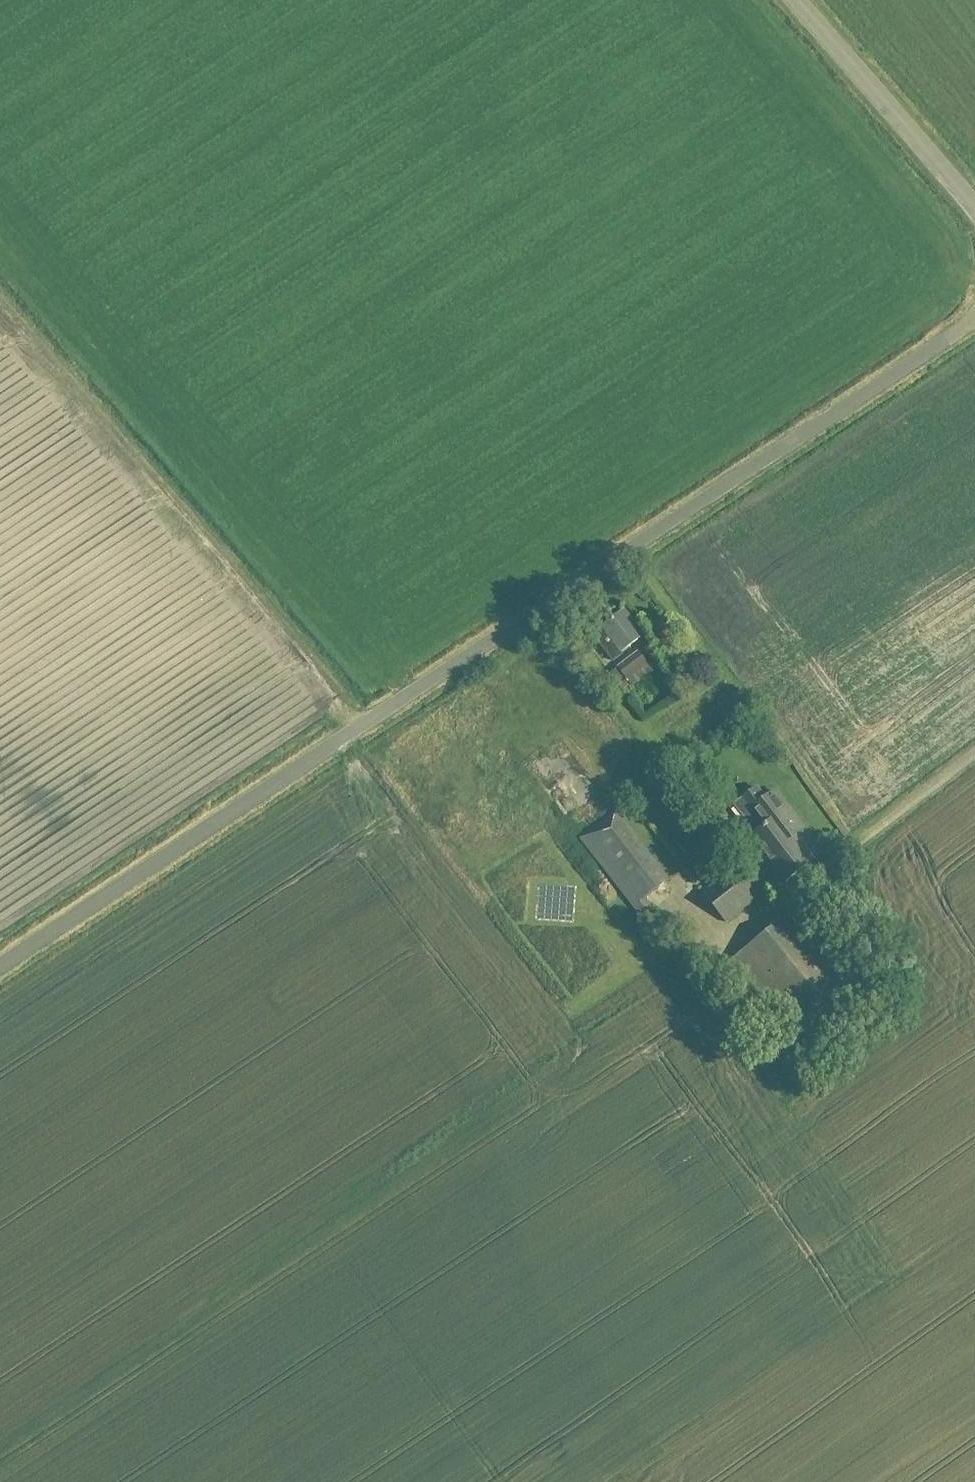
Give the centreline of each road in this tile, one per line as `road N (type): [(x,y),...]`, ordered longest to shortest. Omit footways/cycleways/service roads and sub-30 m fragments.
road 1 (unclassified): [(0,965),(974,305)]
road 2 (unclassified): [(974,208),(791,0)]

